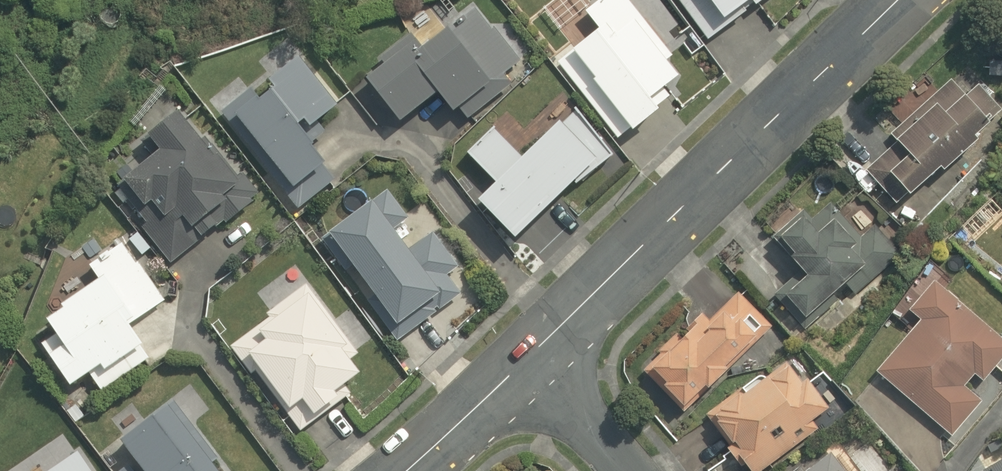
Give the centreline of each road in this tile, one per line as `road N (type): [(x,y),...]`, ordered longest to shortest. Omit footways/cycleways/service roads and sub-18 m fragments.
road 1 (residential): [(900,0),(529,356)]
road 2 (residential): [(529,356),(405,470)]
road 3 (residential): [(529,356),(624,470)]

